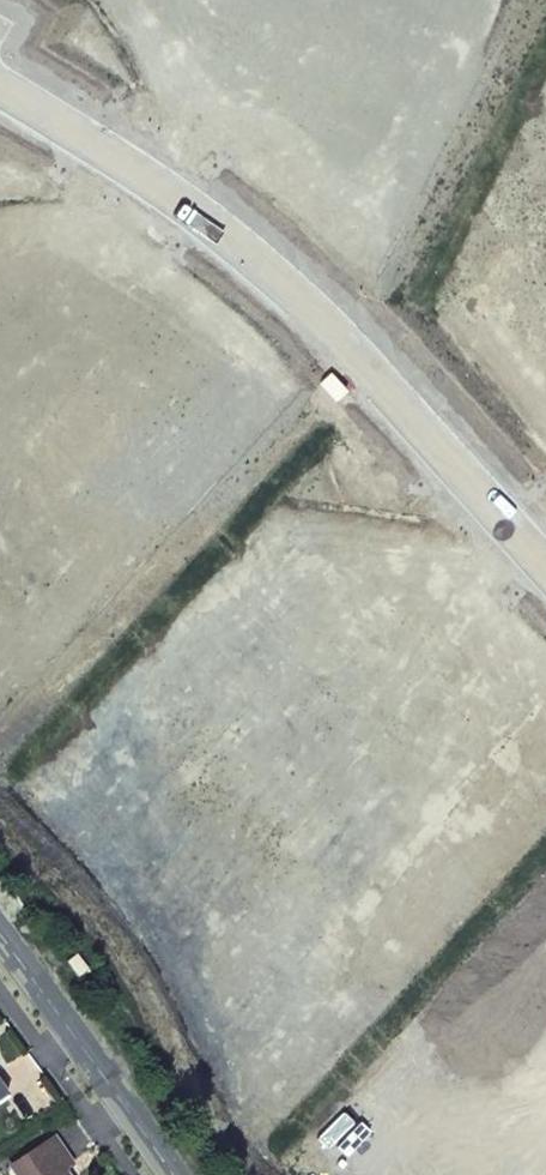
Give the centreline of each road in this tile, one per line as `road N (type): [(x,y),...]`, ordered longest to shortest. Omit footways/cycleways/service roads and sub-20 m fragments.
road 1 (unknown): [(545,568),(328,325),(191,210),(0,95)]
road 2 (residential): [(181,1174),(0,944)]

